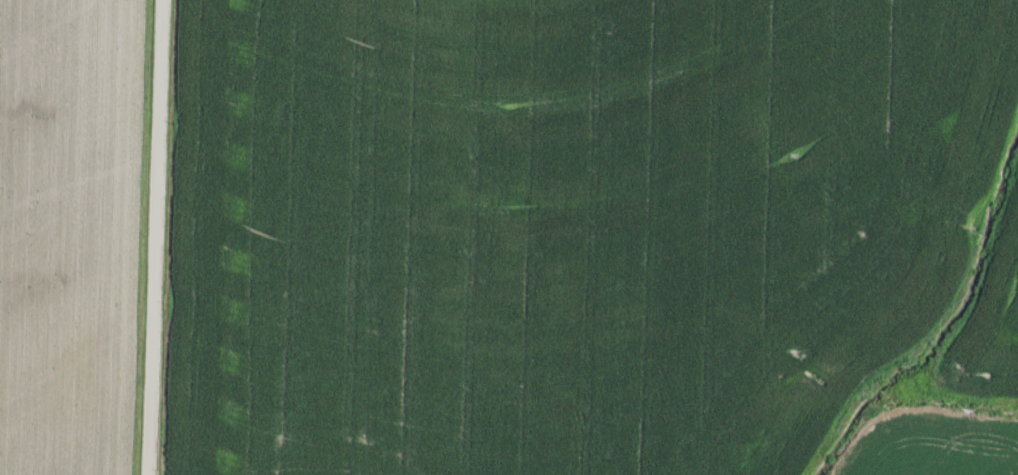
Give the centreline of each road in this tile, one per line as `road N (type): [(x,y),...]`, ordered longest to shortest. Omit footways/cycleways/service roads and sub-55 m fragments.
road 1 (residential): [(148,474),(162,0)]

